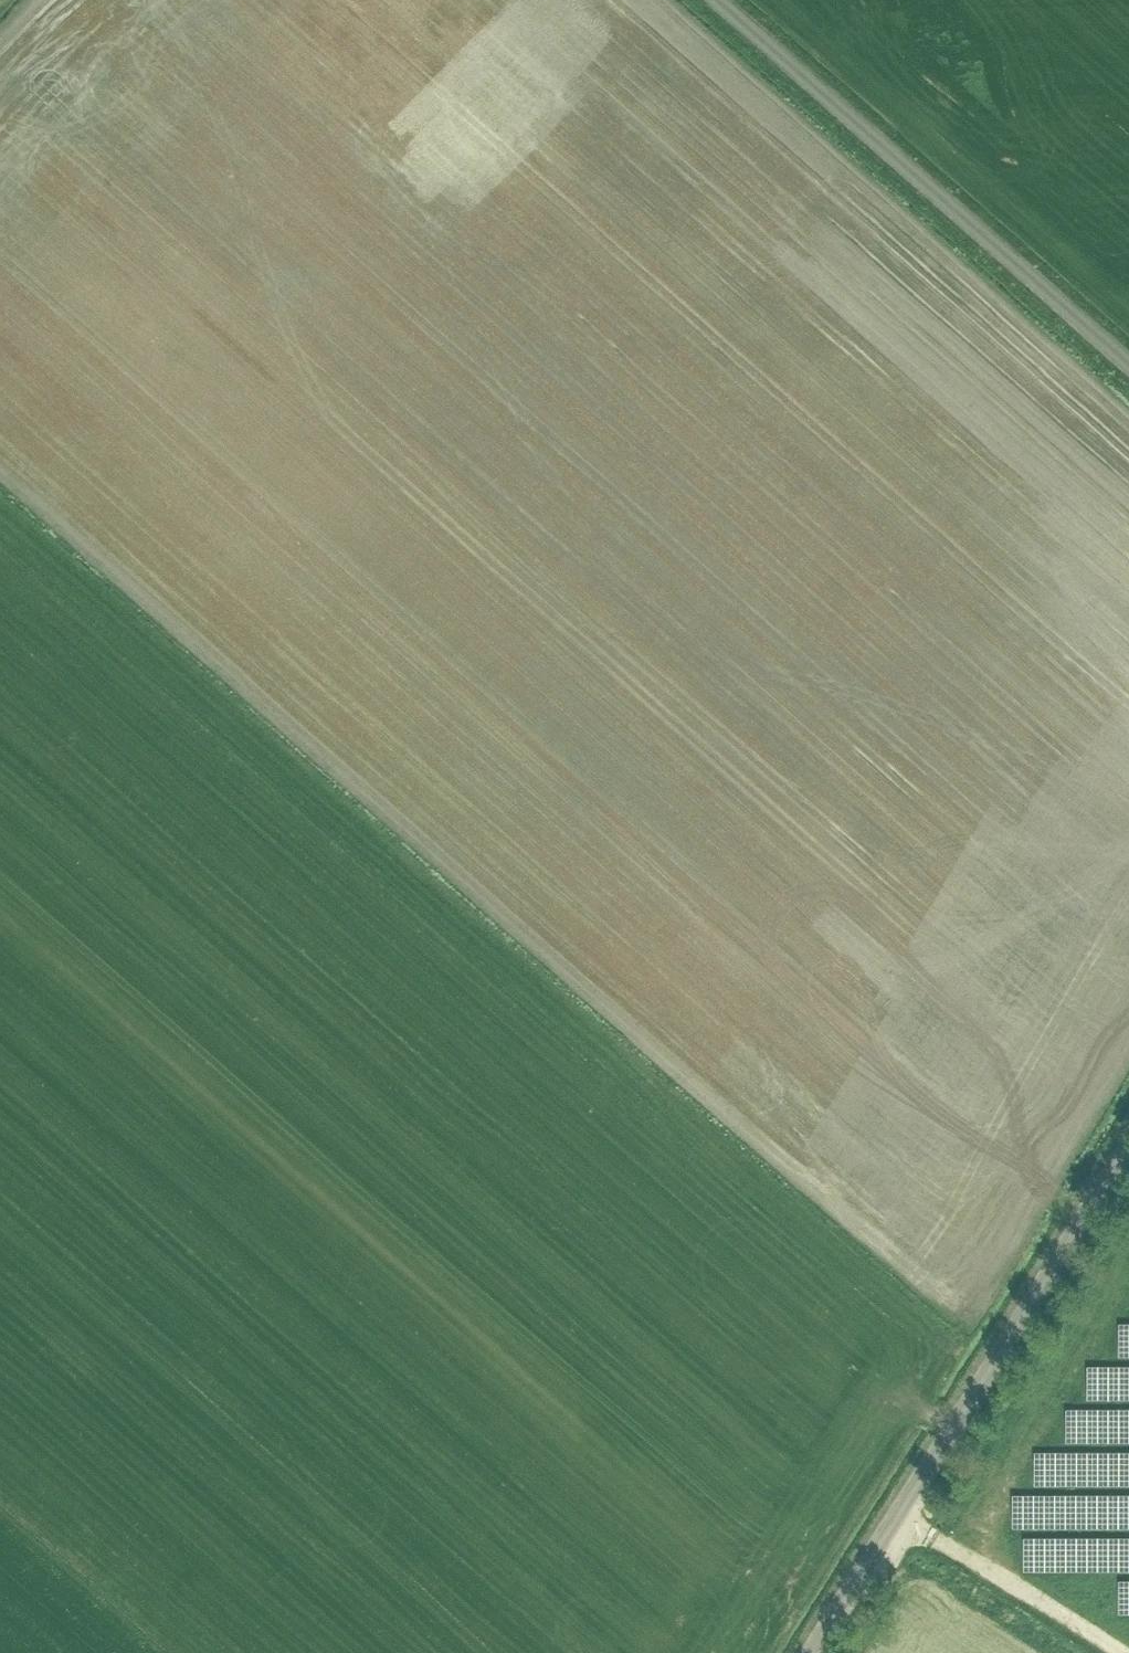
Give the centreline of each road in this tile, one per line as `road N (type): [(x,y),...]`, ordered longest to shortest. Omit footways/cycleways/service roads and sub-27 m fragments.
road 1 (unclassified): [(809,1652),(1128,1136)]

